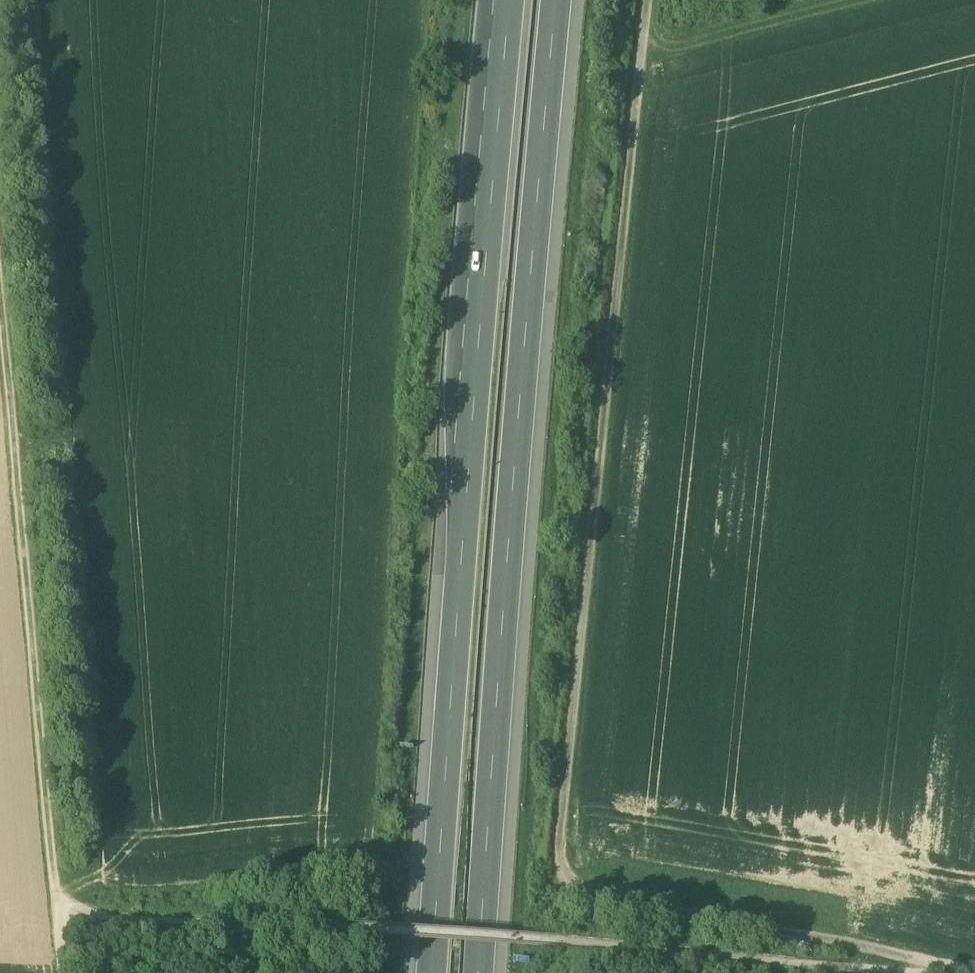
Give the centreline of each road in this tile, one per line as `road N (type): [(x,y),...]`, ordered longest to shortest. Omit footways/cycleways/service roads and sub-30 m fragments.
road 1 (track): [(950,972),(926,959),(588,900),(559,871),(647,0)]
road 2 (motorway): [(475,972),(514,423),(557,0)]
road 3 (motorway): [(512,0),(432,972)]
road 4 (track): [(54,881),(0,320)]
road 5 (track): [(868,0),(641,57)]

